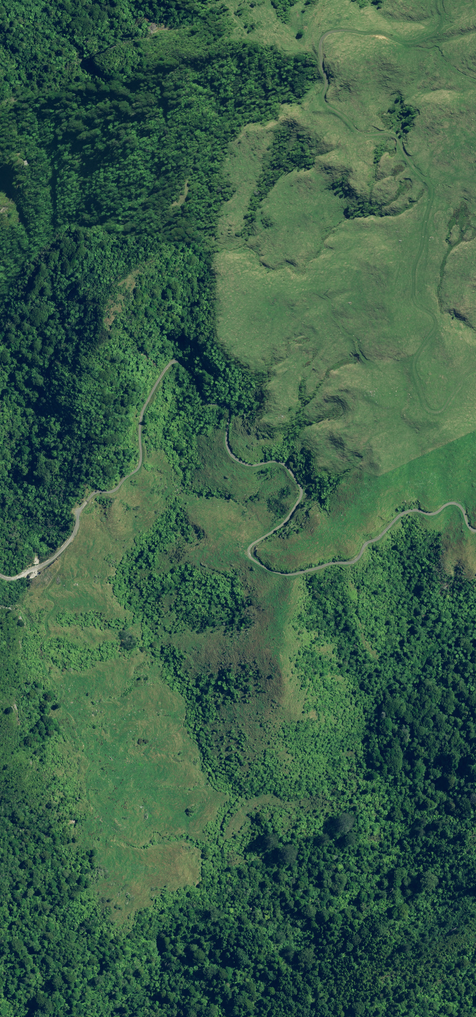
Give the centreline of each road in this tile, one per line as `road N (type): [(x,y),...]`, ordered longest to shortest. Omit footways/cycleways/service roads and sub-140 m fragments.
road 1 (unclassified): [(0,575),(18,576),(53,558),(81,505),(137,466),(142,410),(176,362),(208,404),(228,407),(231,454),(251,464),(281,463),(301,489),(283,525),(251,546),(255,562),(288,573),(350,562),(403,513),(435,513),(453,503),(475,530)]
road 2 (track): [(475,376),(455,386),(436,413),(422,404),(410,361),(436,328),(411,300),(409,279),(431,198),(402,145),(325,105),(320,55),(324,37),(380,34),(403,42),(430,33),(443,25),(442,0)]

